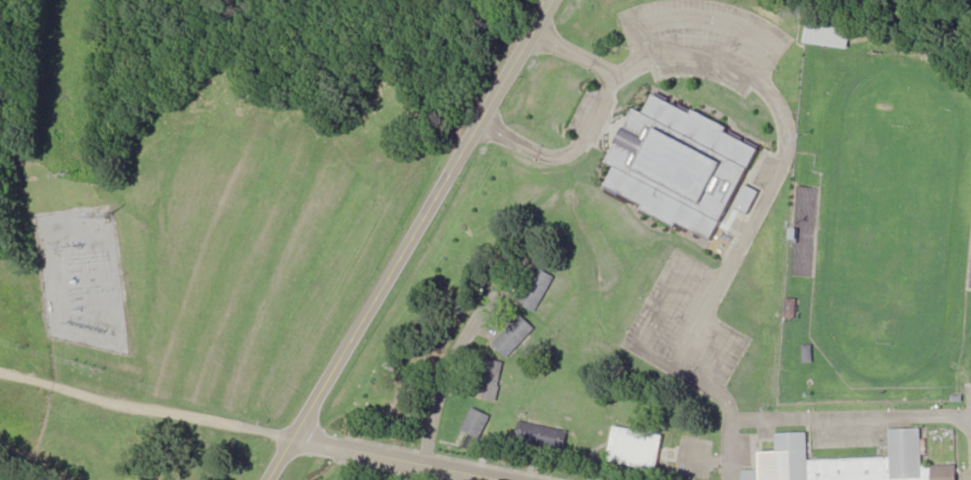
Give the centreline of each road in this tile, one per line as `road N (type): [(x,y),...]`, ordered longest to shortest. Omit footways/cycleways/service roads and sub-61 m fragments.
road 1 (secondary): [(271,479),(554,0)]
road 2 (residential): [(729,479),(731,436),(741,419),(951,416),(970,425)]
road 3 (residential): [(428,463),(452,359),(517,256)]
road 4 (residential): [(295,439),(428,463)]

